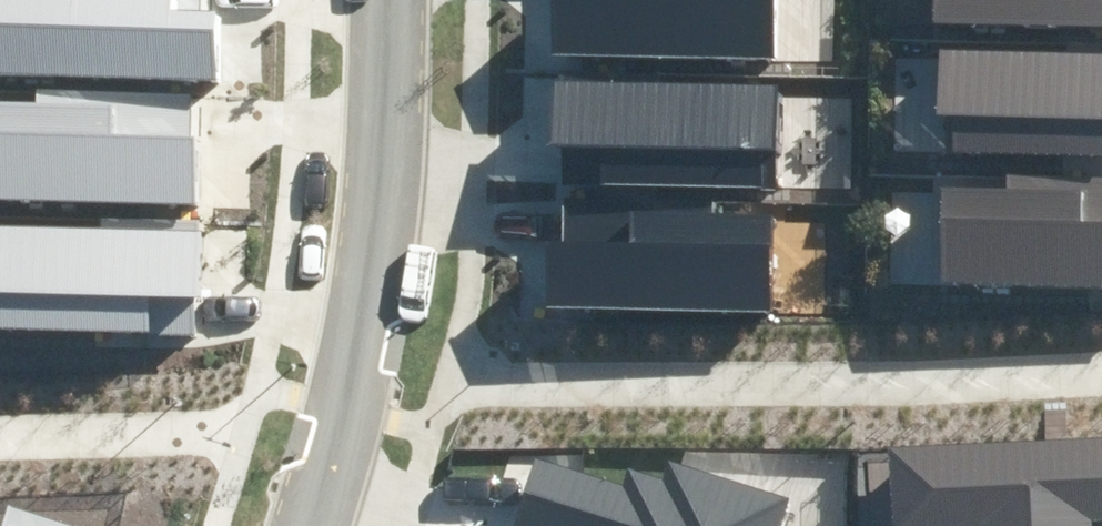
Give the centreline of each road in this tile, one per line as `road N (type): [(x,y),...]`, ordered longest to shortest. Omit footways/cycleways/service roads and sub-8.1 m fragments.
road 1 (residential): [(392,0),(379,251),(302,525)]

